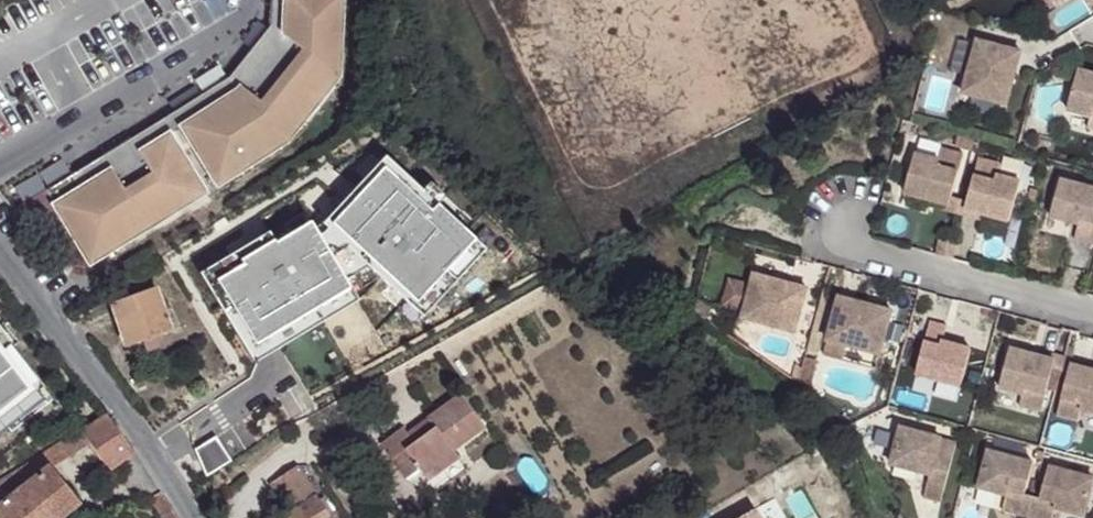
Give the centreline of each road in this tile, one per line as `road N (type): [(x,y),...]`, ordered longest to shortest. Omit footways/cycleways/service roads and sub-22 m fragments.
road 1 (residential): [(0,248),(185,517)]
road 2 (unclassified): [(0,166),(237,28),(252,0)]

